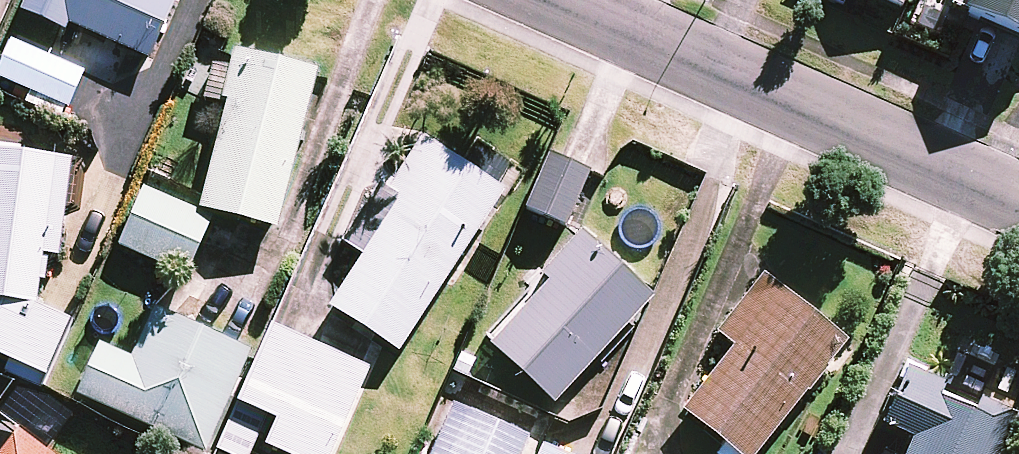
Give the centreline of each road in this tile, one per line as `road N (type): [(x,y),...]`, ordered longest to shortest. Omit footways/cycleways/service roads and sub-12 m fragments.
road 1 (residential): [(553,0),(1018,204)]

